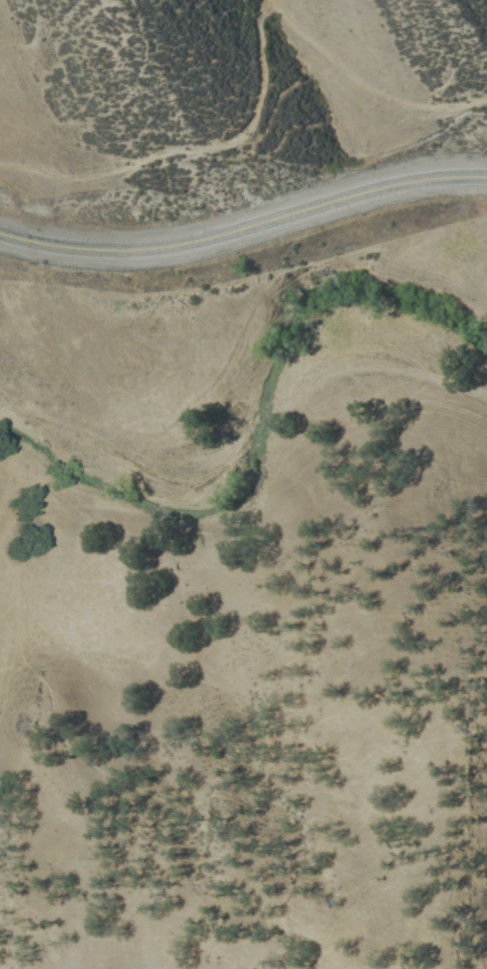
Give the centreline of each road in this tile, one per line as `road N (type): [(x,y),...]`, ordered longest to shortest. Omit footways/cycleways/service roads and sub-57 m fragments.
road 1 (tertiary): [(486,156),(401,162),(165,226),(98,229),(0,212)]

